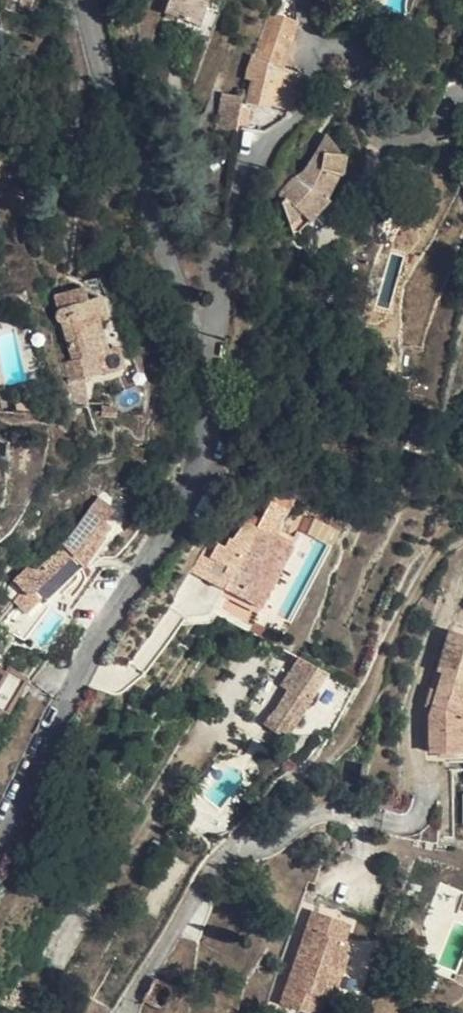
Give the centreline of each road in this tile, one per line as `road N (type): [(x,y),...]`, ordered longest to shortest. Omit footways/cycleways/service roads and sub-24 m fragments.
road 1 (residential): [(193,352),(198,462),(176,525),(73,688),(0,846)]
road 2 (residential): [(193,352),(222,308),(238,192),(298,113),(314,43),(310,0)]
road 3 (residential): [(91,0),(107,80),(193,352)]

